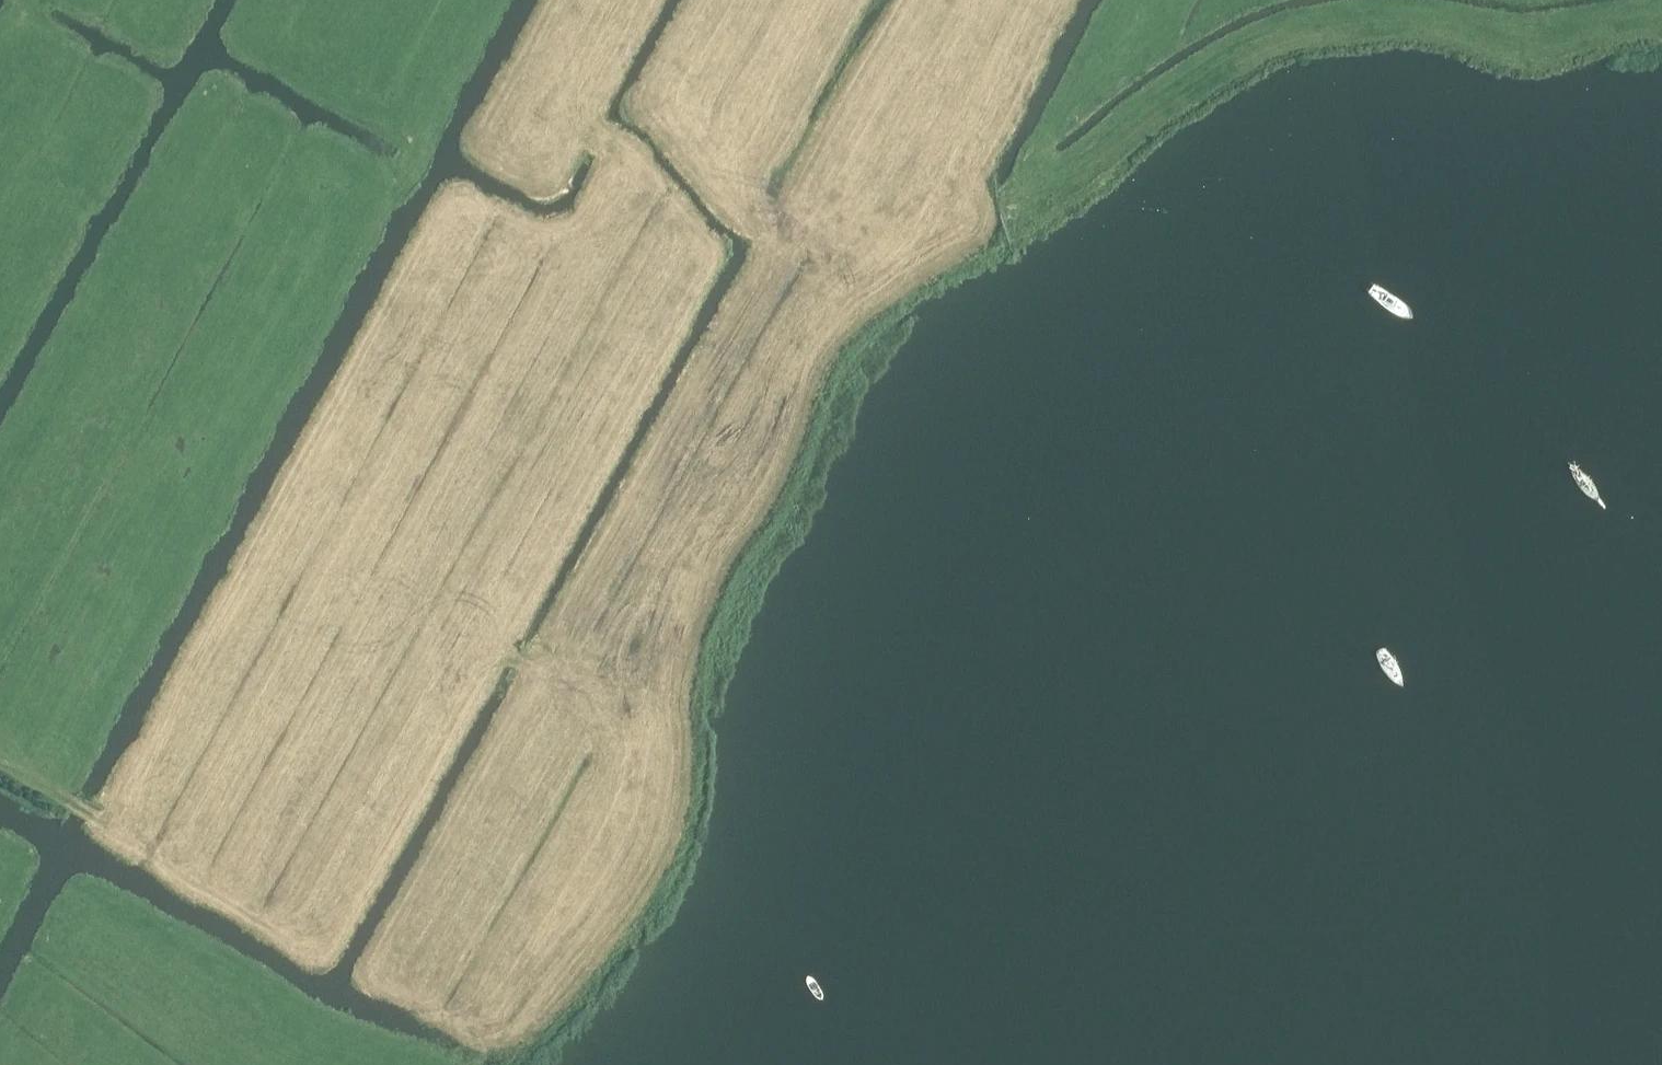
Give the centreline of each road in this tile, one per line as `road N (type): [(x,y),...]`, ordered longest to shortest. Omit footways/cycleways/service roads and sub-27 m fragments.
road 1 (track): [(290,929),(0,766)]

